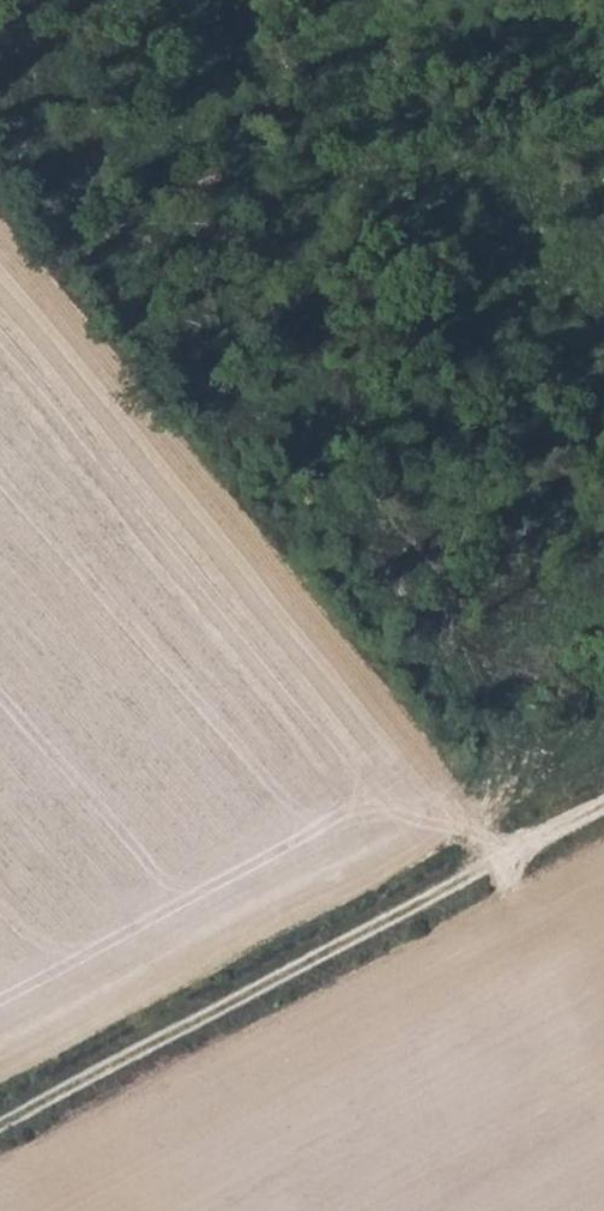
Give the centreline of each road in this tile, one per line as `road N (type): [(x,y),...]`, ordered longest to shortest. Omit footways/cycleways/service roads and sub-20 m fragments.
road 1 (track): [(603,807),(0,1126)]

